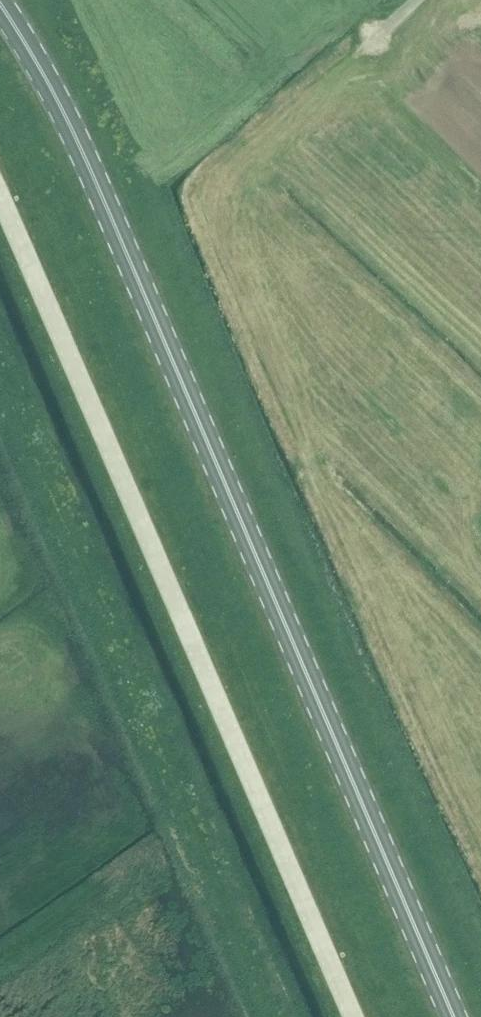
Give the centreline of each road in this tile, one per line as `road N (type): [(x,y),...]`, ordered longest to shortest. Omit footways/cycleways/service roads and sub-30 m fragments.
road 1 (primary): [(452,1016),(83,157),(0,6)]
road 2 (unclassified): [(353,1016),(0,200)]
road 3 (track): [(261,180),(383,31)]

